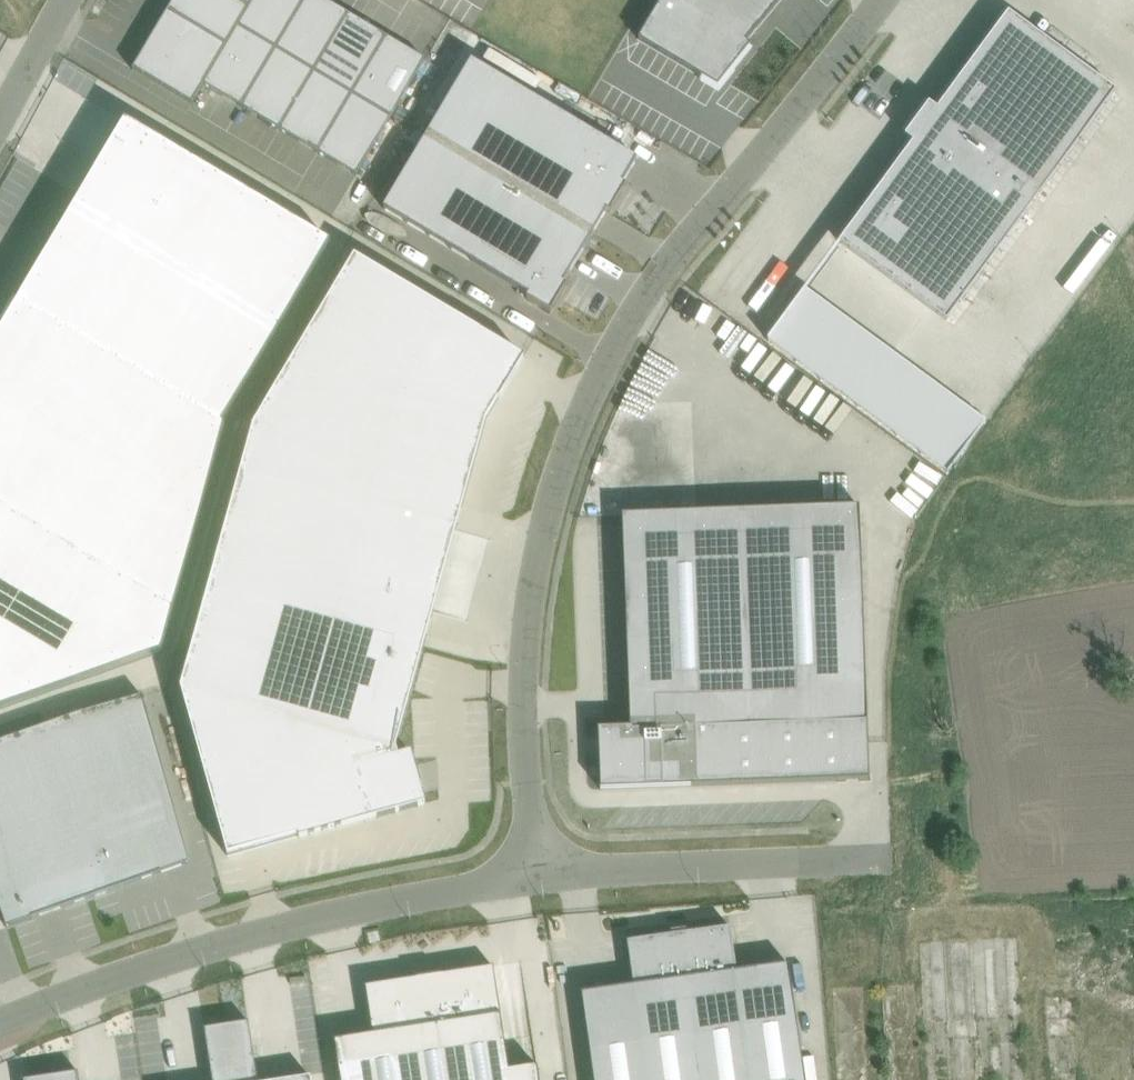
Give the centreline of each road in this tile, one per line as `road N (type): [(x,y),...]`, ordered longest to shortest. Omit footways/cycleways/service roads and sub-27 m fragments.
road 1 (residential): [(882,0),(661,272),(583,412),(550,507),(527,646),(525,759),(539,880)]
road 2 (residential): [(0,1022),(259,933),(452,890),(539,880)]
road 3 (residential): [(539,880),(888,858)]
road 4 (residential): [(0,123),(68,0)]

